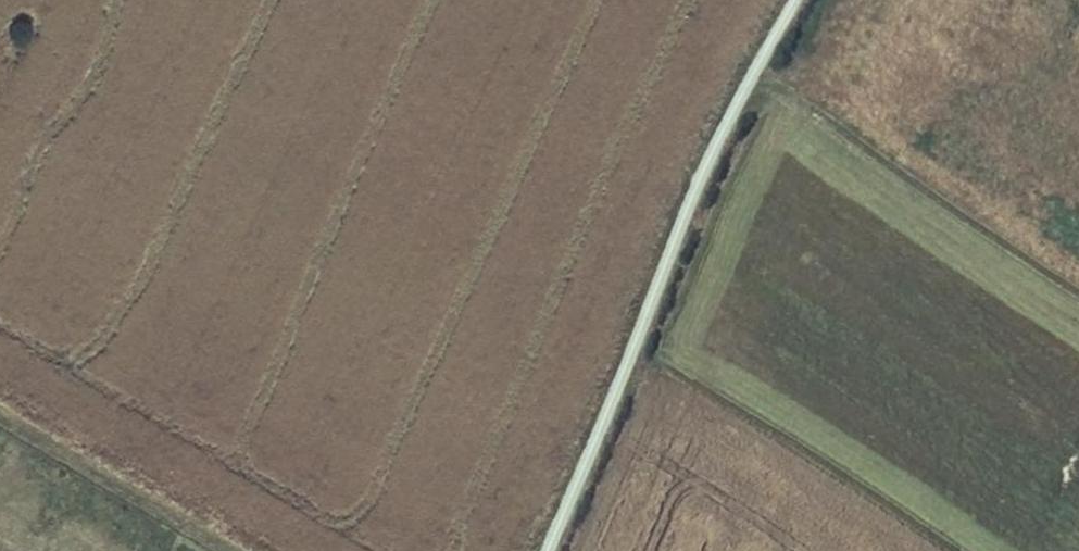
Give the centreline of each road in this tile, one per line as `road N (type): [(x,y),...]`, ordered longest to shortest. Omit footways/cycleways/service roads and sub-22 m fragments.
road 1 (track): [(548,550),(729,117),(795,0)]

